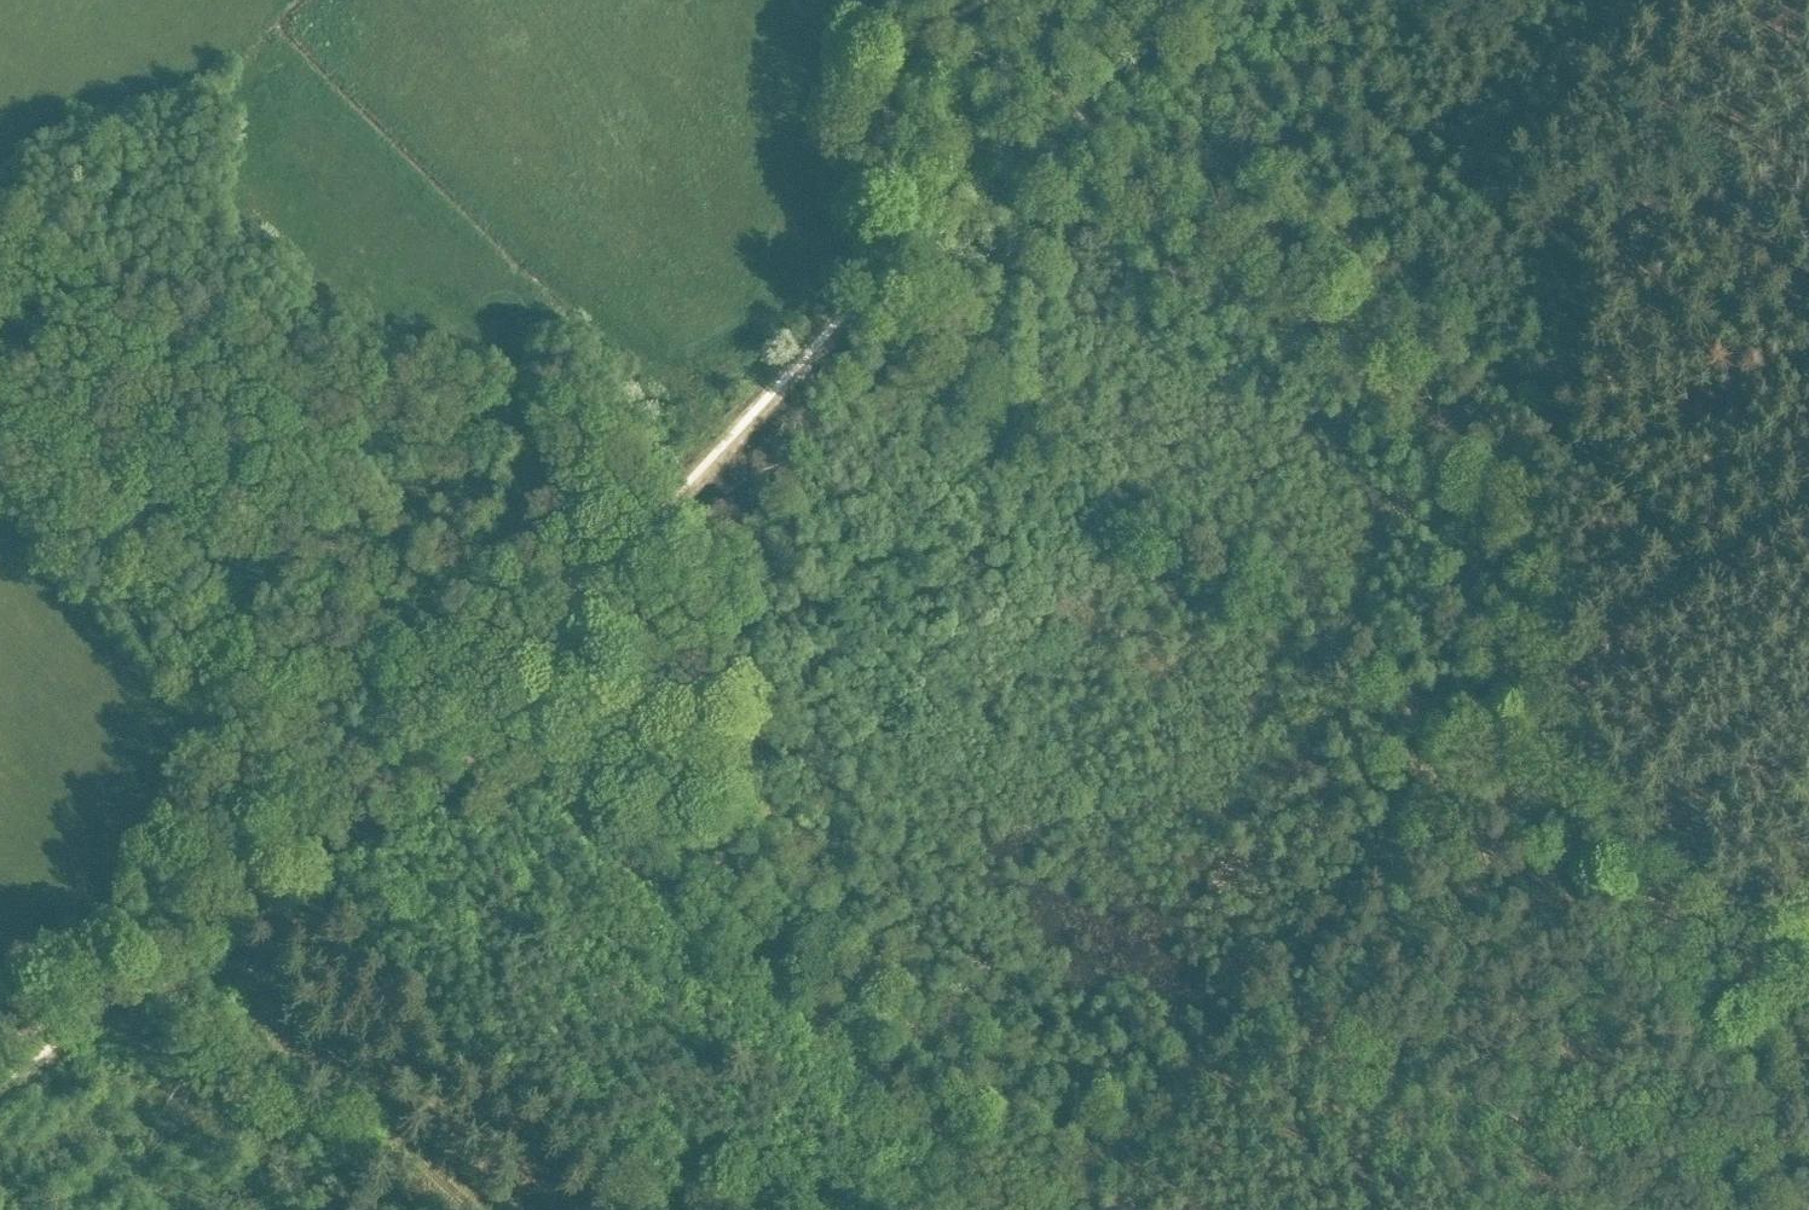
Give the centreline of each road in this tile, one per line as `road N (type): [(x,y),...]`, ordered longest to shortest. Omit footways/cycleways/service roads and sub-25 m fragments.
road 1 (track): [(532,777),(1005,1209)]
road 2 (track): [(0,1054),(172,936),(321,788),(414,739),(477,722)]
road 3 (track): [(477,722),(407,621),(410,564),(481,463),(510,394)]

